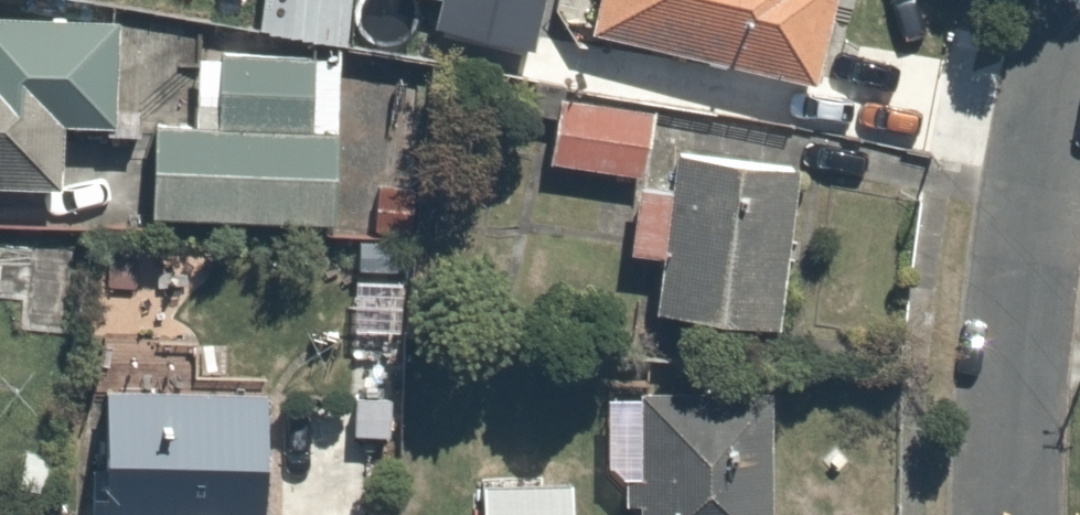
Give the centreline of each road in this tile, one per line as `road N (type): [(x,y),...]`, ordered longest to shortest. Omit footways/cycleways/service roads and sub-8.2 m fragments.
road 1 (residential): [(1077,0),(1047,111),(1016,303),(1005,514)]

